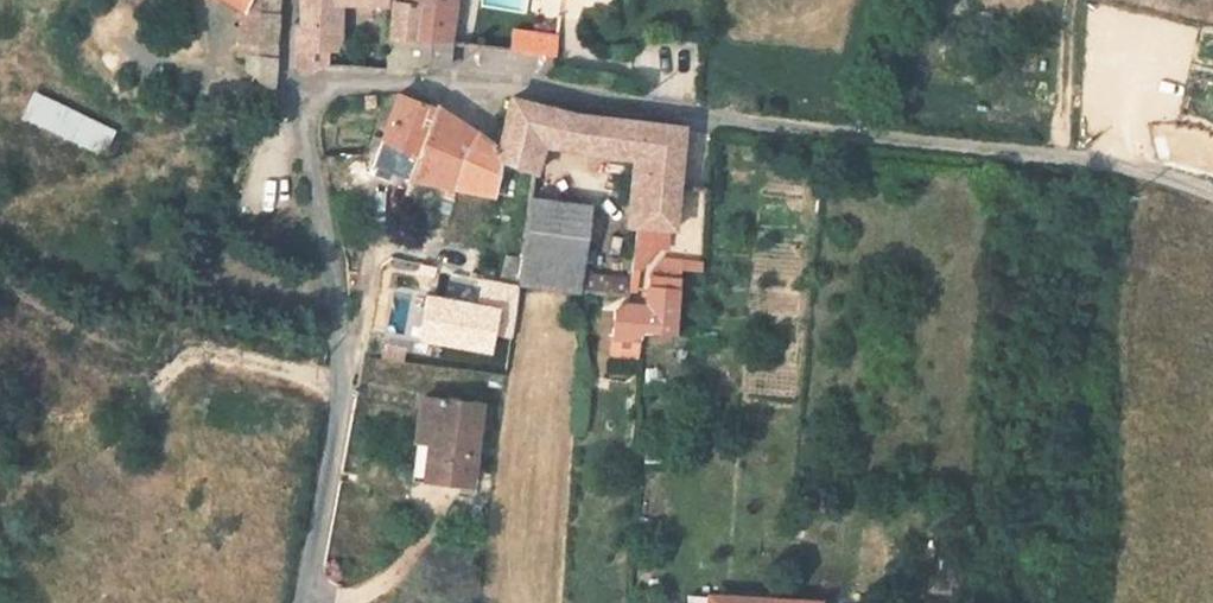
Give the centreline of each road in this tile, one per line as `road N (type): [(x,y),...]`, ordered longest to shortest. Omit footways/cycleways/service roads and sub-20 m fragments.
road 1 (unclassified): [(292,97),(401,79),(501,83),(702,118),(989,146),(1137,170),(1212,194)]
road 2 (unclassified): [(306,602),(347,352),(292,97)]

